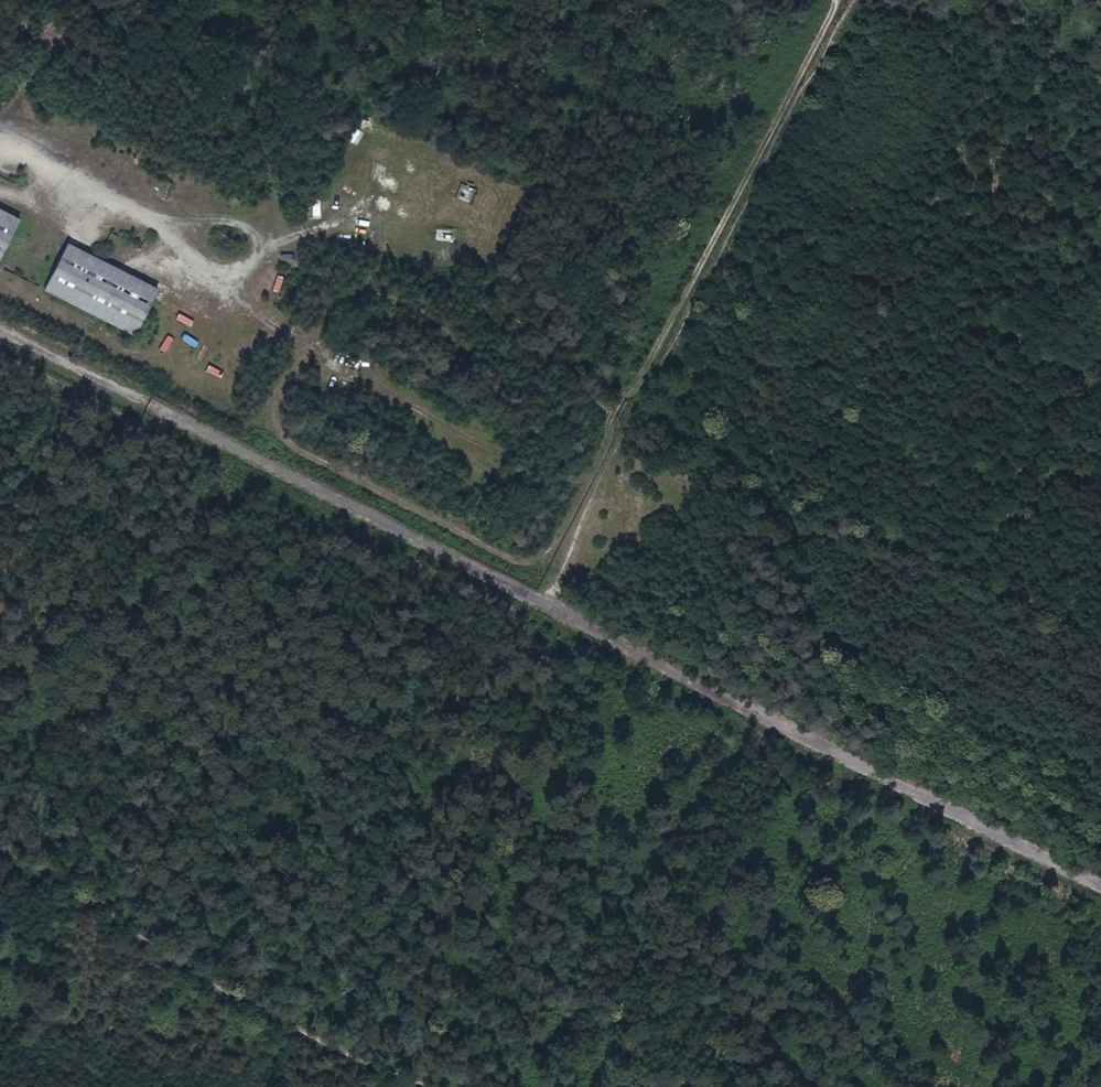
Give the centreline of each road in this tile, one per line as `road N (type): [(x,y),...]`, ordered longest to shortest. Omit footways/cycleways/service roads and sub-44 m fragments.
road 1 (track): [(160,414),(1100,886)]
road 2 (track): [(0,850),(100,908),(223,998),(430,1086)]

